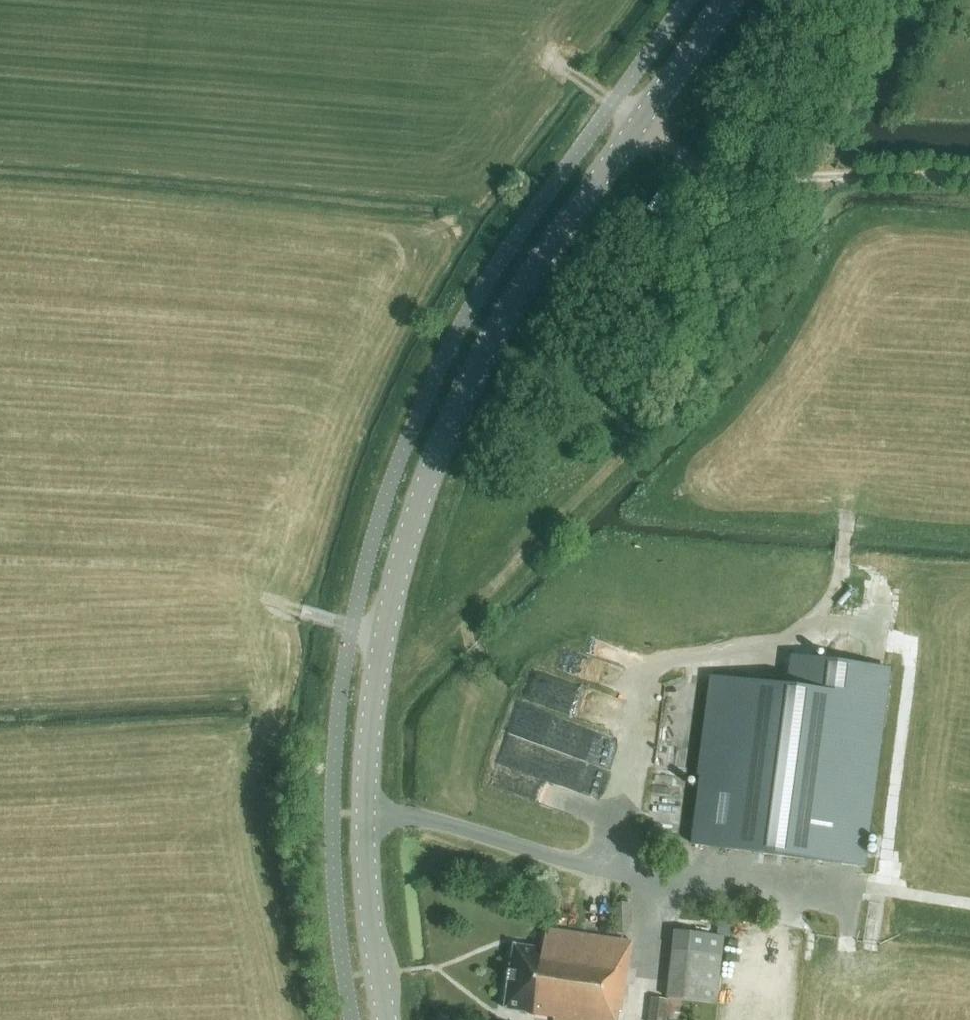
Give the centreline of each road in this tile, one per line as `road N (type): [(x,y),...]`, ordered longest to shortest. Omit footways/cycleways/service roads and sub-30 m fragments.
road 1 (secondary): [(387,1019),(369,906),(365,795),(386,627),(420,500),(505,316),(727,0)]
road 2 (track): [(871,948),(912,645),(814,617)]
road 3 (track): [(658,882),(690,887),(796,877),(969,904)]
road 4 (track): [(846,520),(837,583),(787,640),(669,662),(647,686)]

